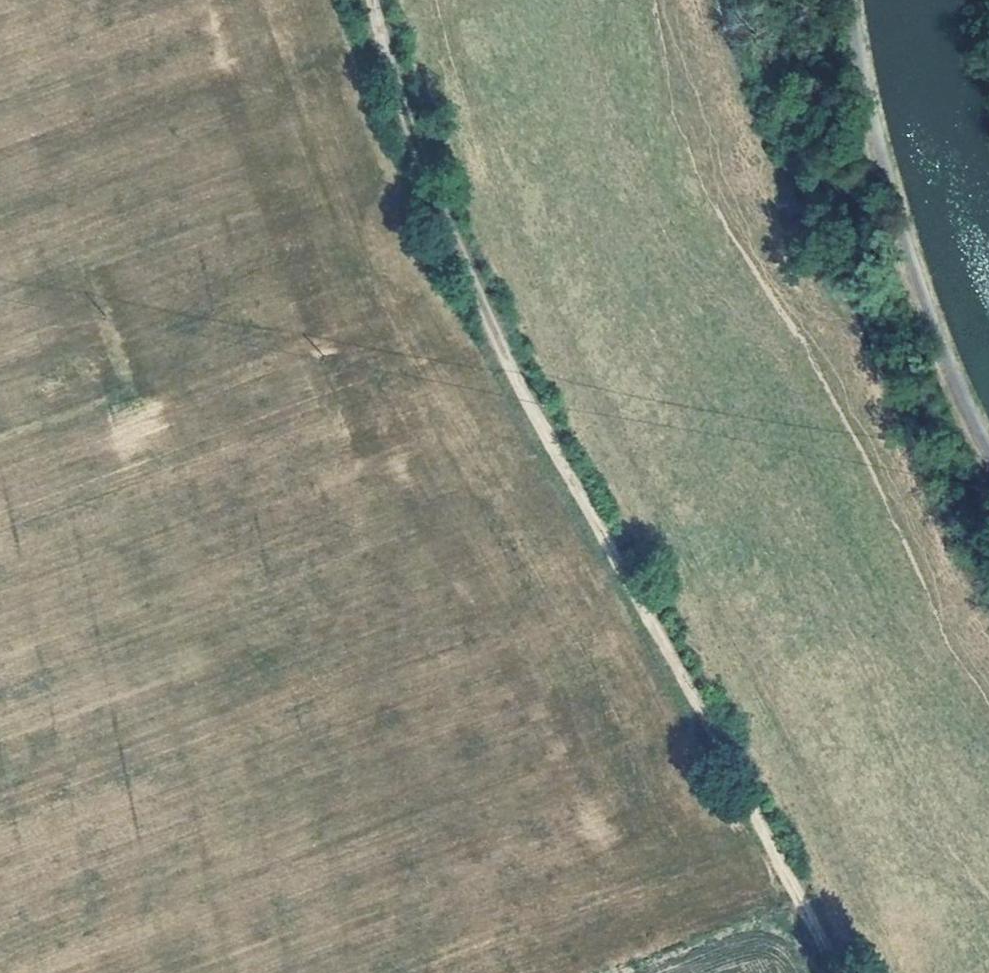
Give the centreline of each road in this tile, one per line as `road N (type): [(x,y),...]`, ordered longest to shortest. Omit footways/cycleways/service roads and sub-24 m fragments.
road 1 (track): [(370,0),(418,154),(498,338),(829,972)]

